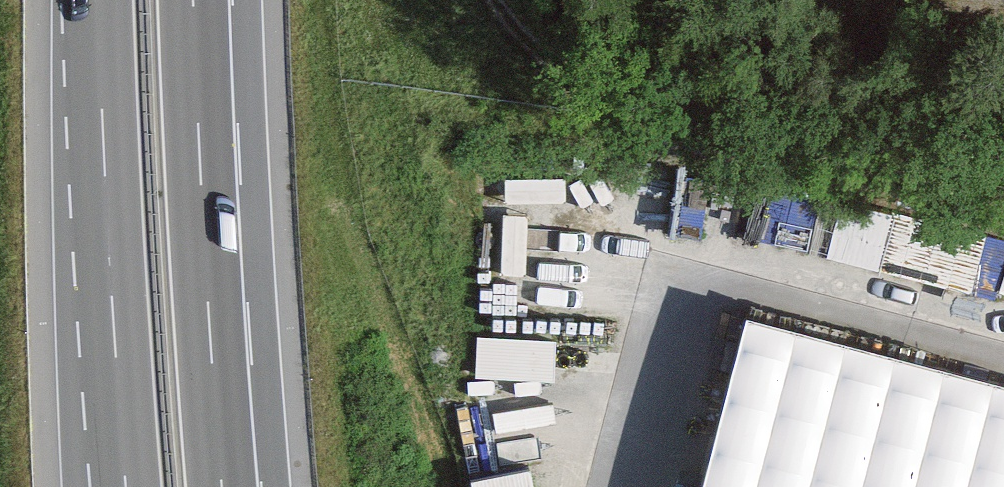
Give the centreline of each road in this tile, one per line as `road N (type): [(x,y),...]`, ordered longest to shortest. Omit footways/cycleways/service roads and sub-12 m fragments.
road 1 (track): [(1003,131),(845,100),(604,84),(501,20),(493,0)]
road 2 (motorway): [(222,486),(194,0)]
road 3 (motorway): [(96,0),(124,486)]

